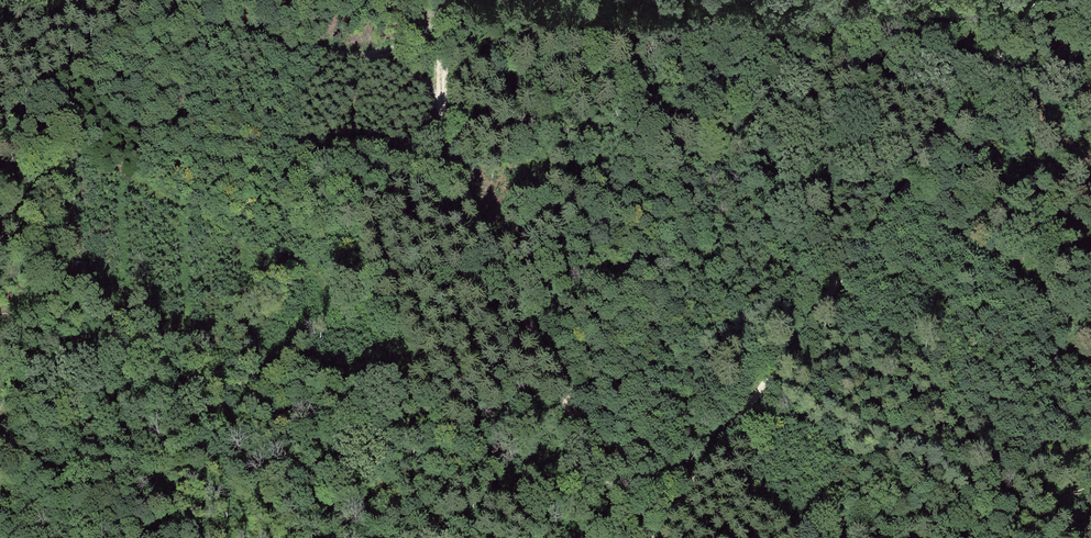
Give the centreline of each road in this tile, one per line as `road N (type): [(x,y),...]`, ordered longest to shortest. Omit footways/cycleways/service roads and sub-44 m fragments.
road 1 (track): [(1044,0),(654,537)]
road 2 (track): [(446,0),(441,112),(447,135),(593,454),(617,537)]
road 3 (track): [(371,56),(278,45),(150,0)]
road 4 (track): [(441,112),(431,88),(412,71),(371,56),(403,47),(445,17)]

